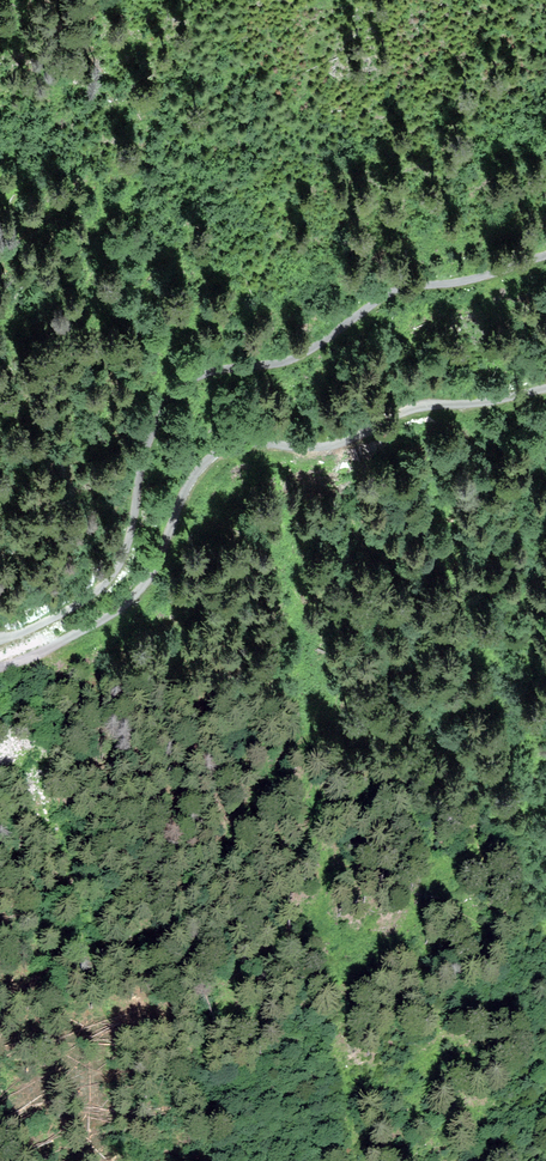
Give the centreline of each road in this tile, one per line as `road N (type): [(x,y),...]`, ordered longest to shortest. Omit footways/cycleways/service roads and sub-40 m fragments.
road 1 (track): [(545,392),(487,406),(413,410),(358,442),(314,452),(225,447),(195,477),(160,565),(133,603),(85,634),(0,667)]
road 2 (track): [(545,256),(463,282),(395,292),(287,364),(190,382),(166,409),(142,472)]
road 3 (track): [(0,643),(95,595),(115,573),(142,472)]

